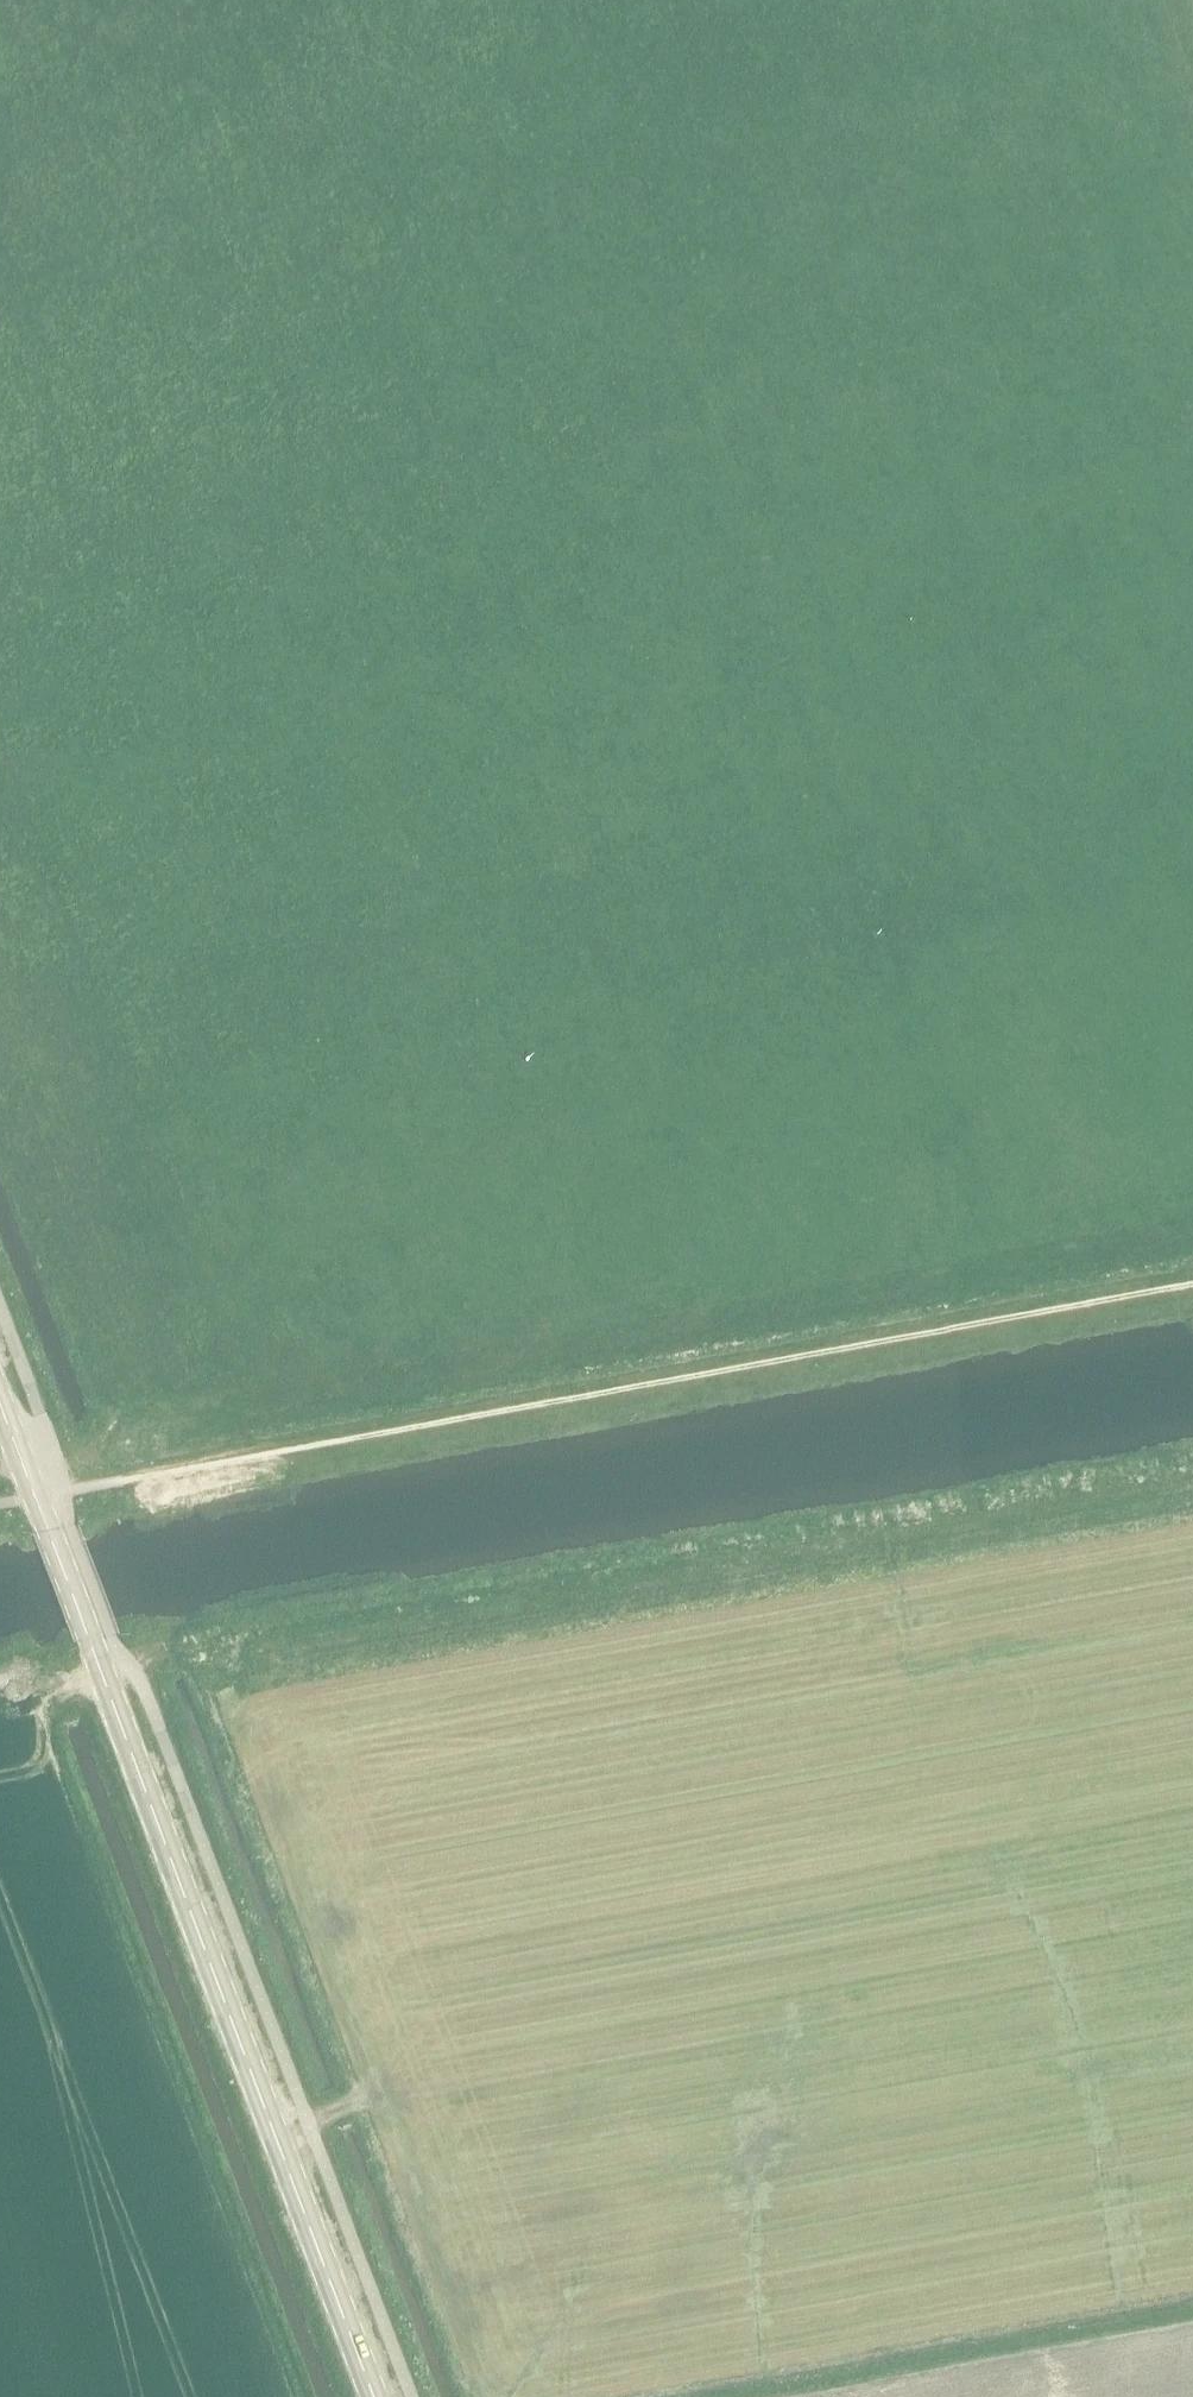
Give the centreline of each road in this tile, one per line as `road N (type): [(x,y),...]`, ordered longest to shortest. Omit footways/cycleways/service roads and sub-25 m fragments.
road 1 (secondary): [(381,2396),(49,1529)]
road 2 (secondary): [(0,1400),(49,1529)]

